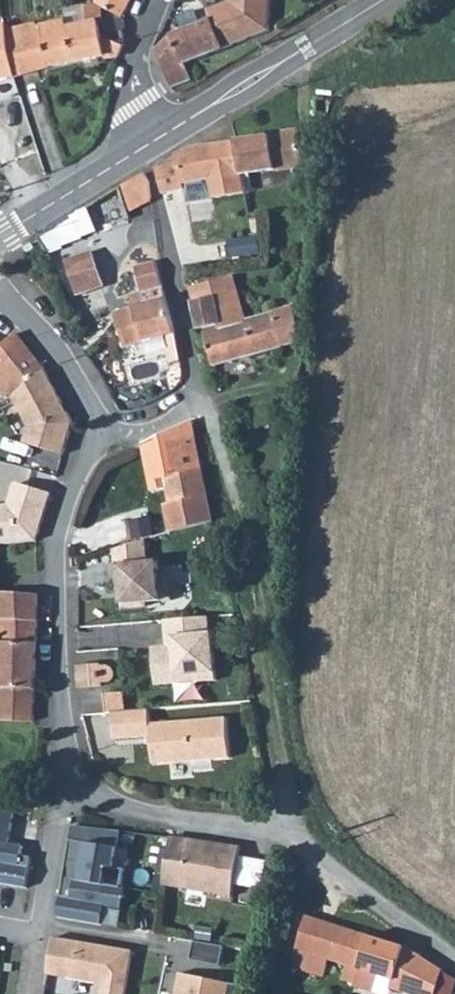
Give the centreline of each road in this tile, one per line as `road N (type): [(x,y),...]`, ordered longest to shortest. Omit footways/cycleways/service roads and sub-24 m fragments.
road 1 (track): [(198,390),(253,564),(287,775),(311,851)]
road 2 (residential): [(85,784),(106,805),(147,818),(258,831),(311,851),(454,950)]
road 3 (residential): [(96,441),(147,434),(179,416),(198,390),(145,147)]
road 4 (residential): [(96,441),(53,552),(59,718),(73,772),(85,784)]
road 5 (tertiary): [(152,143),(380,0)]
road 6 (residential): [(85,784),(66,810),(39,916),(23,925),(0,921)]
road 7 (residential): [(0,294),(64,363),(92,407),(96,441)]
road 8 (tertiary): [(0,234),(145,147)]
road 9 (residential): [(152,143),(136,63),(152,0)]

